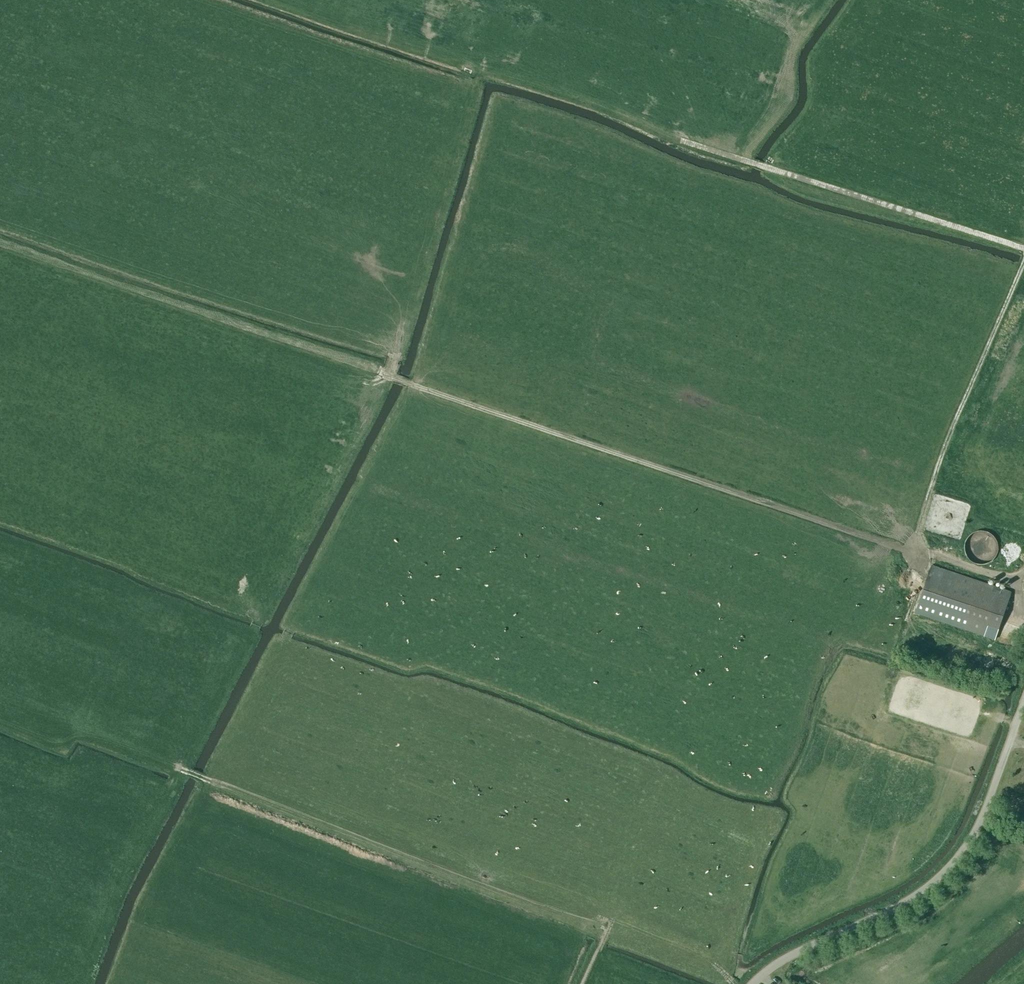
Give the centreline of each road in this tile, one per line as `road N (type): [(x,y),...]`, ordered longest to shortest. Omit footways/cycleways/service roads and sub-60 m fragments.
road 1 (unclassified): [(752,983),(785,958),(899,906),(939,877),(974,832),(1023,703)]

